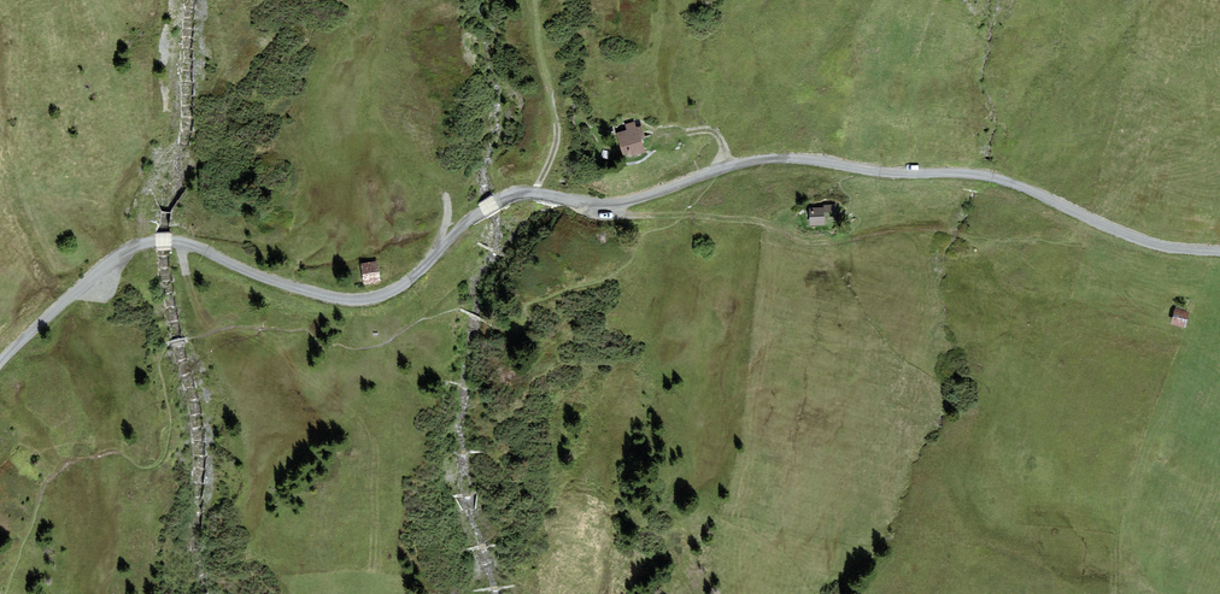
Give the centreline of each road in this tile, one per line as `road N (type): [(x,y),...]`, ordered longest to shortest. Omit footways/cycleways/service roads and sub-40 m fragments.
road 1 (track): [(598,204),(532,191),(505,198),(472,214),(400,284),(355,300),(153,240),(100,266),(0,360)]
road 2 (track): [(1219,346),(1166,352),(1113,340),(989,286),(975,242),(920,228),(805,241),(769,222),(694,216)]
road 3 (track): [(829,164),(989,176),(1186,253),(1219,256)]
road 4 (track): [(532,191),(557,145),(539,0)]
road 5 (track): [(598,204),(722,170)]

